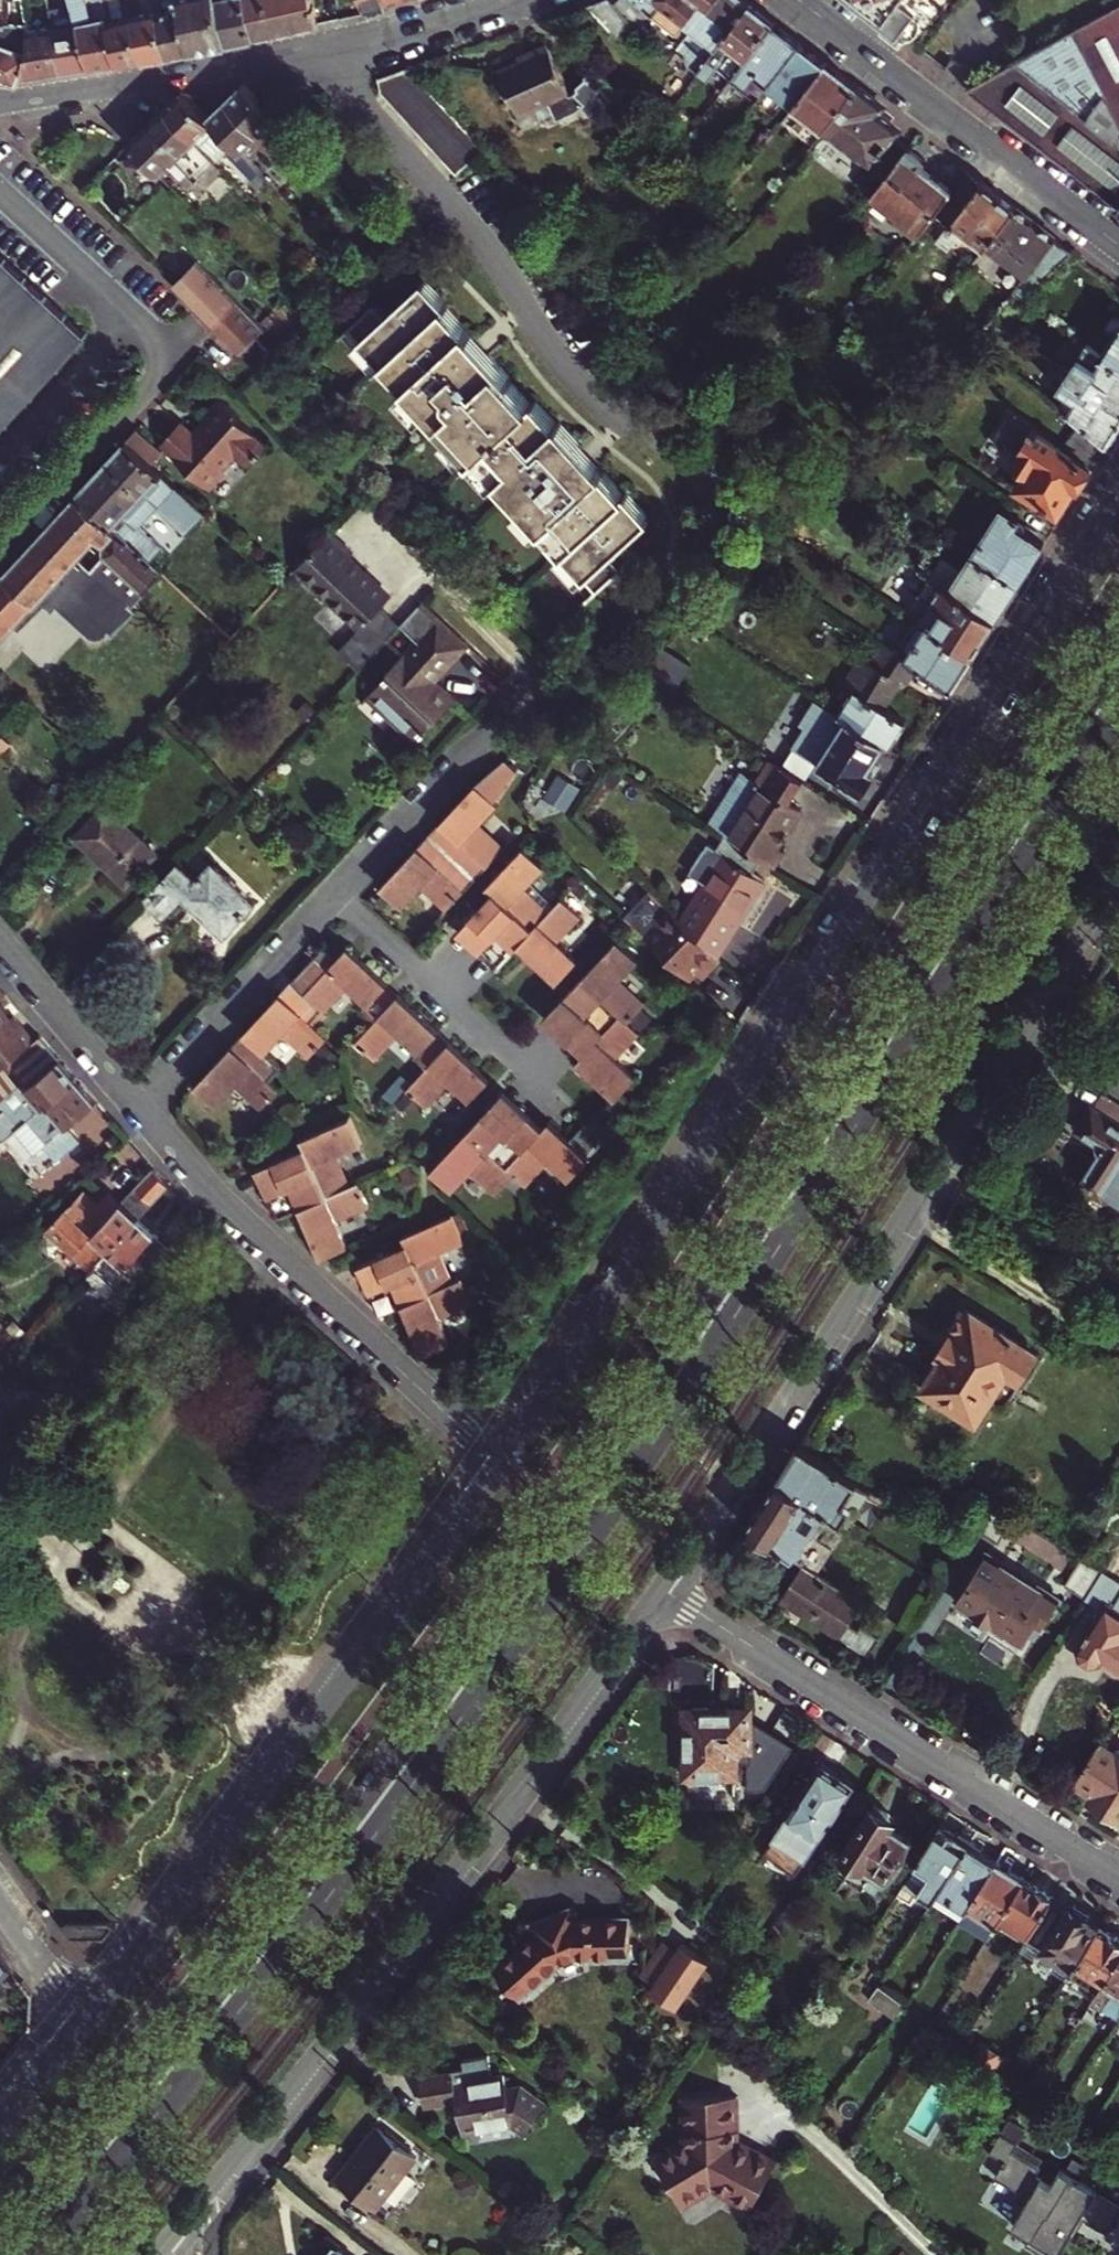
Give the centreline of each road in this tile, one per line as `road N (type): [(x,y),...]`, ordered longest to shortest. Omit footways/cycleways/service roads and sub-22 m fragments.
road 1 (primary): [(1118,648),(673,1351),(508,1594),(253,1939),(0,2252)]
road 2 (primary): [(47,2254),(274,1968),(506,1656),(722,1340),(1118,709)]
road 3 (secondary): [(1118,496),(503,1462)]
road 4 (tertiary): [(661,1589),(1118,879)]
road 5 (tertiary): [(166,2244),(423,1917),(661,1589)]
road 6 (secondary): [(503,1462),(84,2019)]
road 7 (residential): [(661,1589),(1118,1877)]
road 8 (residential): [(0,101),(328,53),(504,0)]
road 9 (residential): [(136,1106),(246,1226),(503,1462)]
road 10 (residential): [(0,538),(169,352),(0,193)]
road 11 (residential): [(1118,245),(798,0)]
road 12 (residential): [(339,892),(460,758),(575,698)]
road 13 (residential): [(136,1106),(339,892)]
road 14 (residential): [(339,892),(536,1080)]
road 15 (residential): [(0,944),(136,1106)]
road 16 (residential): [(0,1901),(84,2019)]
road 17 (secondary): [(84,2019),(0,2121)]

